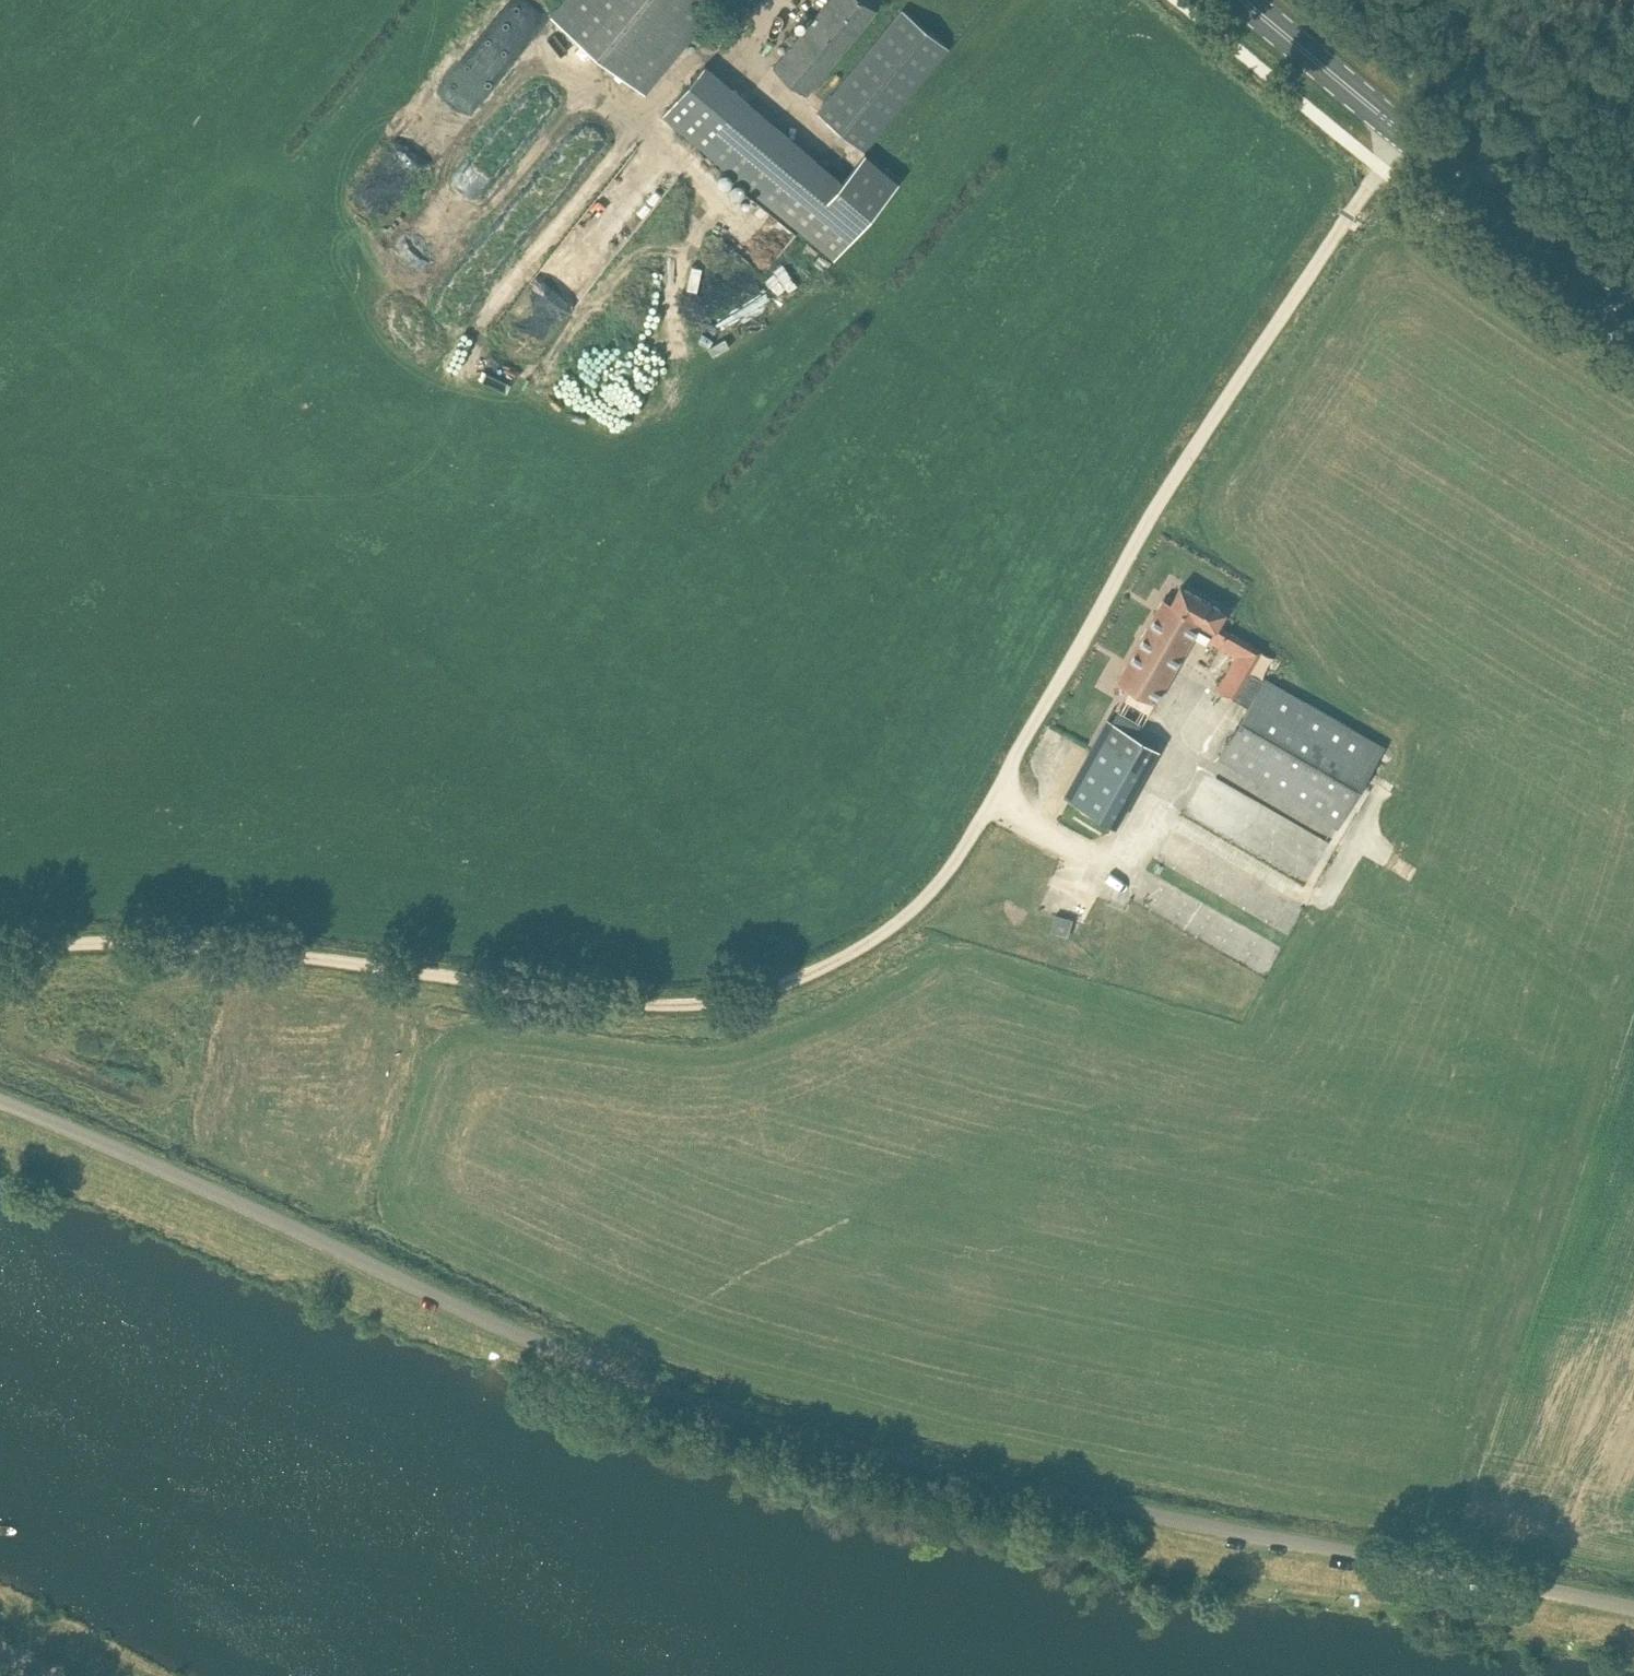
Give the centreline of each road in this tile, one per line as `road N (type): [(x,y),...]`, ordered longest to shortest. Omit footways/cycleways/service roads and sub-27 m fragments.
road 1 (unclassified): [(0,950),(185,945),(671,1005),(750,994),(863,945),(943,874),(976,826),(1147,519),(1405,131)]
road 2 (unclassified): [(1633,1603),(789,1427),(523,1329),(0,1108)]
road 3 (primary): [(1633,303),(1501,211),(1405,131)]
road 4 (primary): [(1405,131),(1247,0)]

